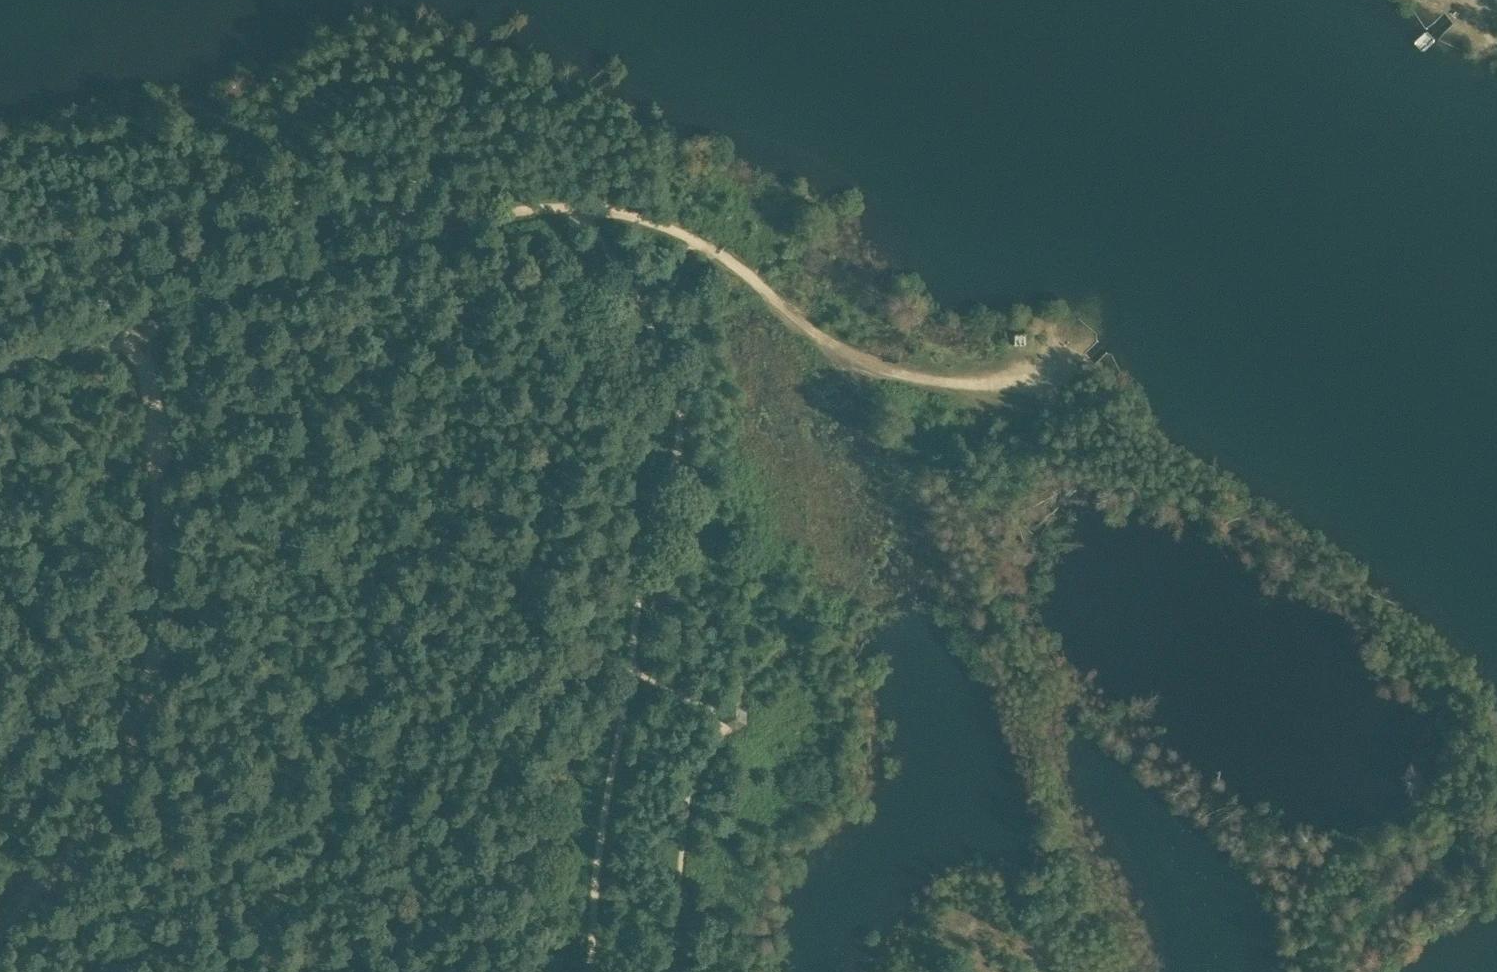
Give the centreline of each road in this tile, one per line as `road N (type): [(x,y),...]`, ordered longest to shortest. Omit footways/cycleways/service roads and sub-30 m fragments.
road 1 (track): [(0,900),(64,830),(146,702),(158,618),(148,324)]

